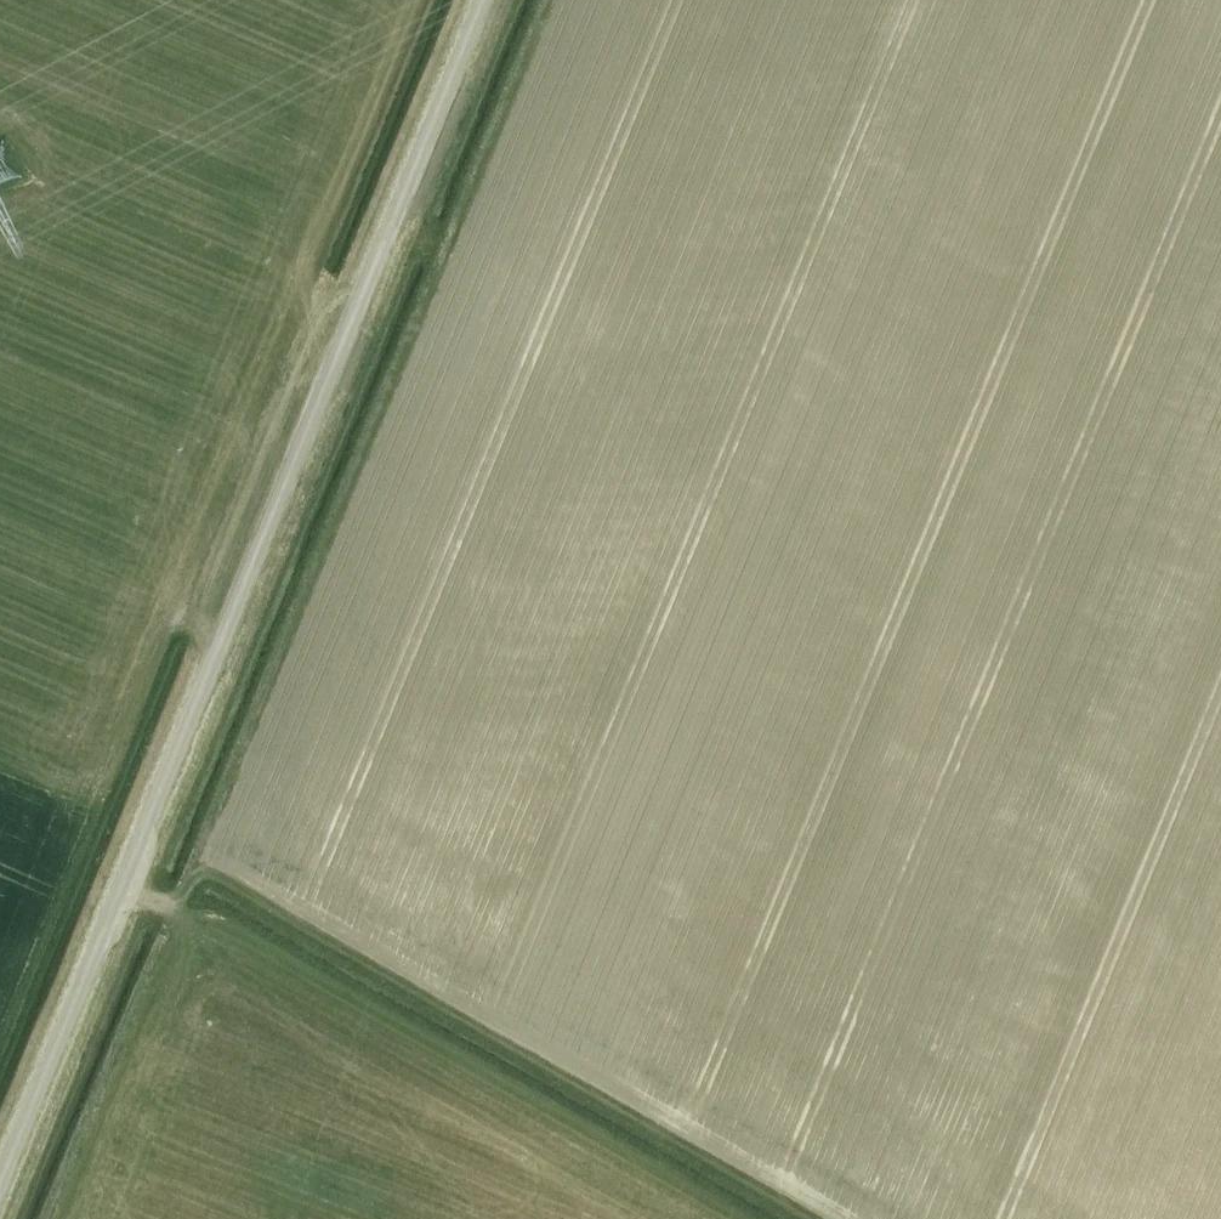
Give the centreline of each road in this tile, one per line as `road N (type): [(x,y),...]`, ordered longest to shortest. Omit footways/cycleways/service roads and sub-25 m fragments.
road 1 (unclassified): [(0,1182),(482,0)]

